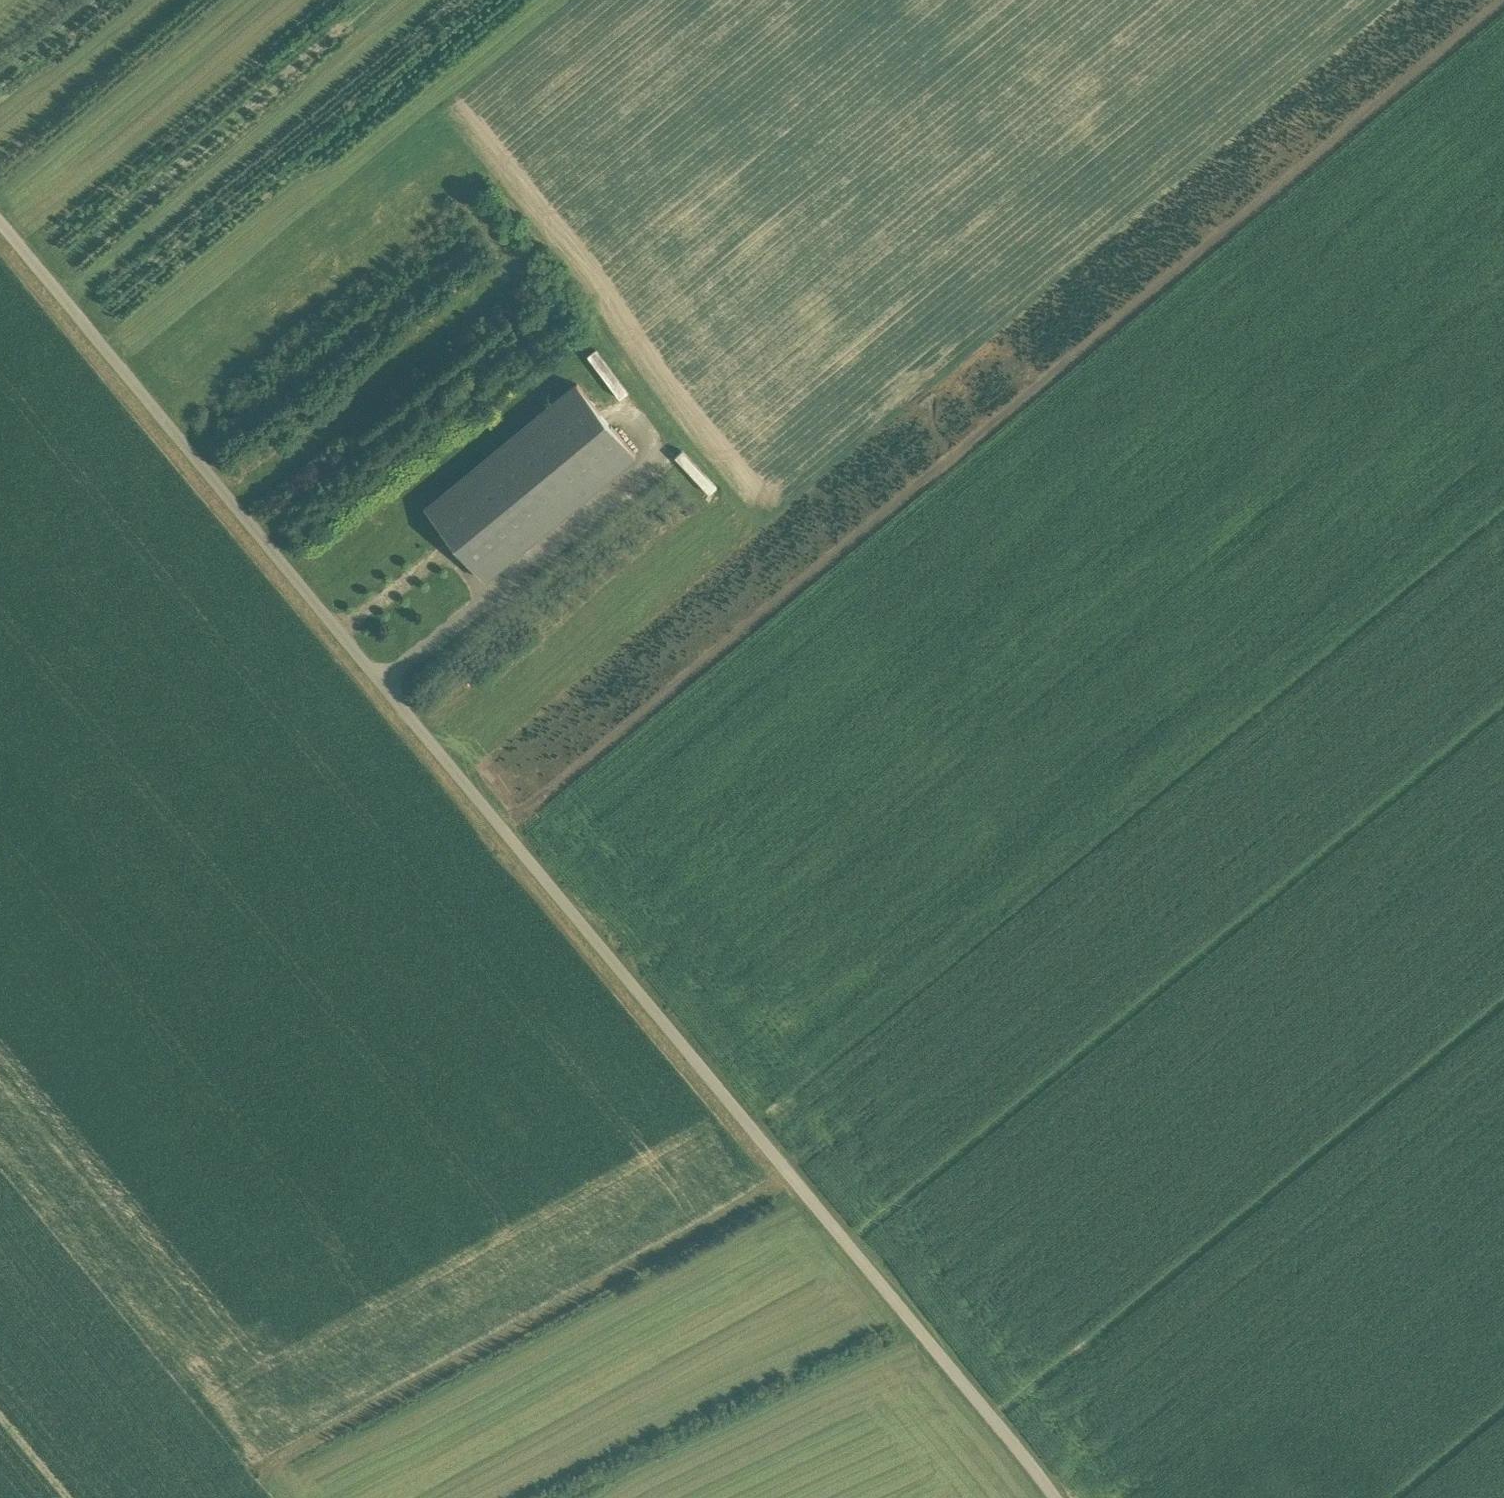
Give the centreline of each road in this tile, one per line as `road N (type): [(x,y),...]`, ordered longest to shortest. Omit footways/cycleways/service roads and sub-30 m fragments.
road 1 (unclassified): [(1058,1497),(0,217)]

